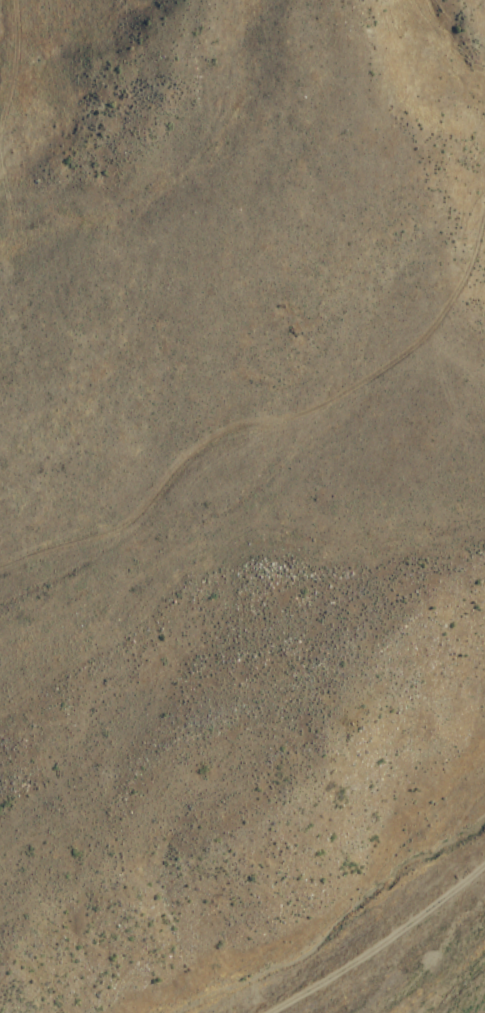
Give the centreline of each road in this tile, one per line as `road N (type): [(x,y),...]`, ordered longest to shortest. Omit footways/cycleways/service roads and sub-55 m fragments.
road 1 (track): [(484,198),(462,274),(433,327),(381,368),(293,419),(245,423),(200,442),(109,531),(0,567)]

